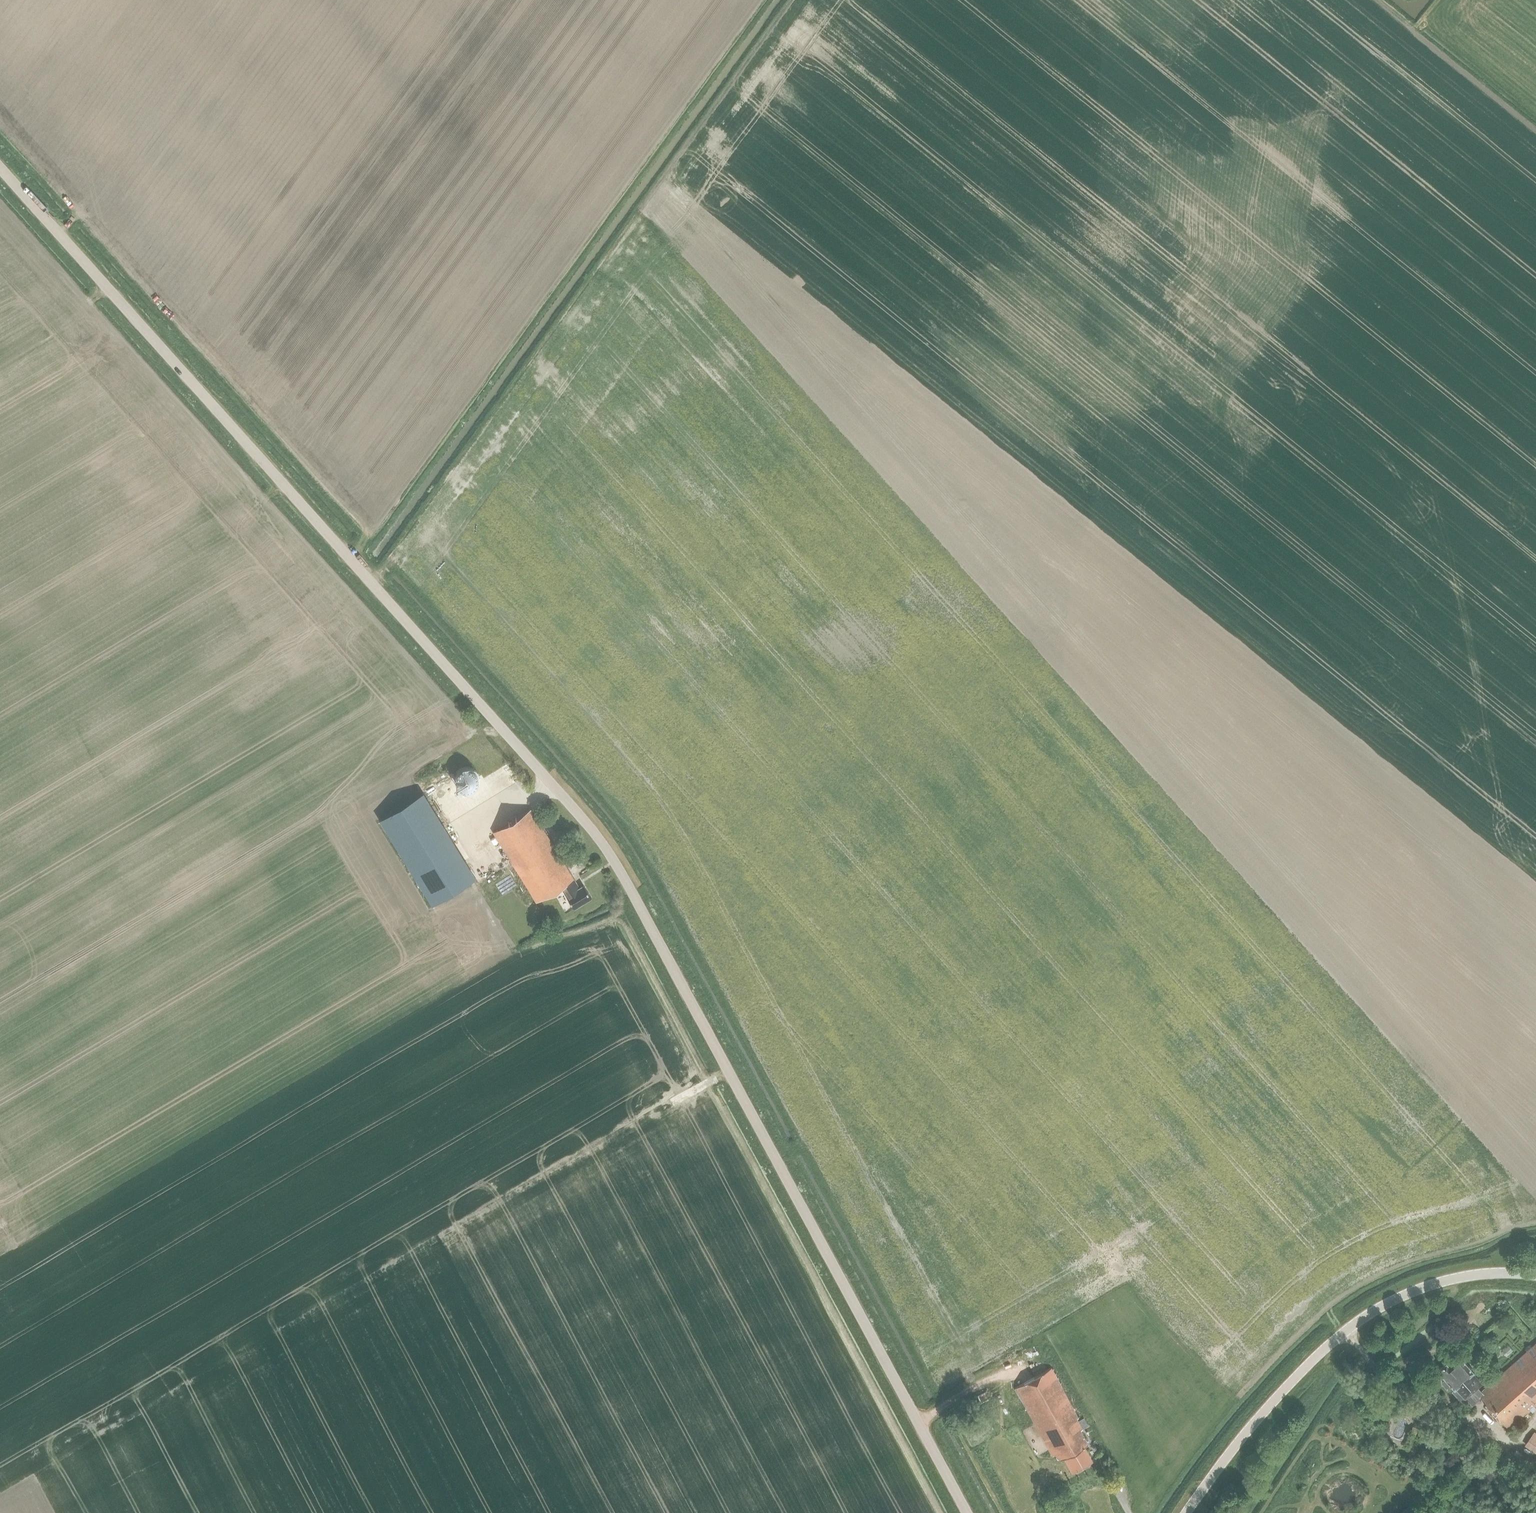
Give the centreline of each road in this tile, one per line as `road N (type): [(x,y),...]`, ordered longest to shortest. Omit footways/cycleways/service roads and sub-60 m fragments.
road 1 (tertiary): [(963,1512),(607,857),(0,175)]
road 2 (tertiary): [(1184,1512),(1307,1366),(1377,1308),(1445,1281),(1535,1277)]

